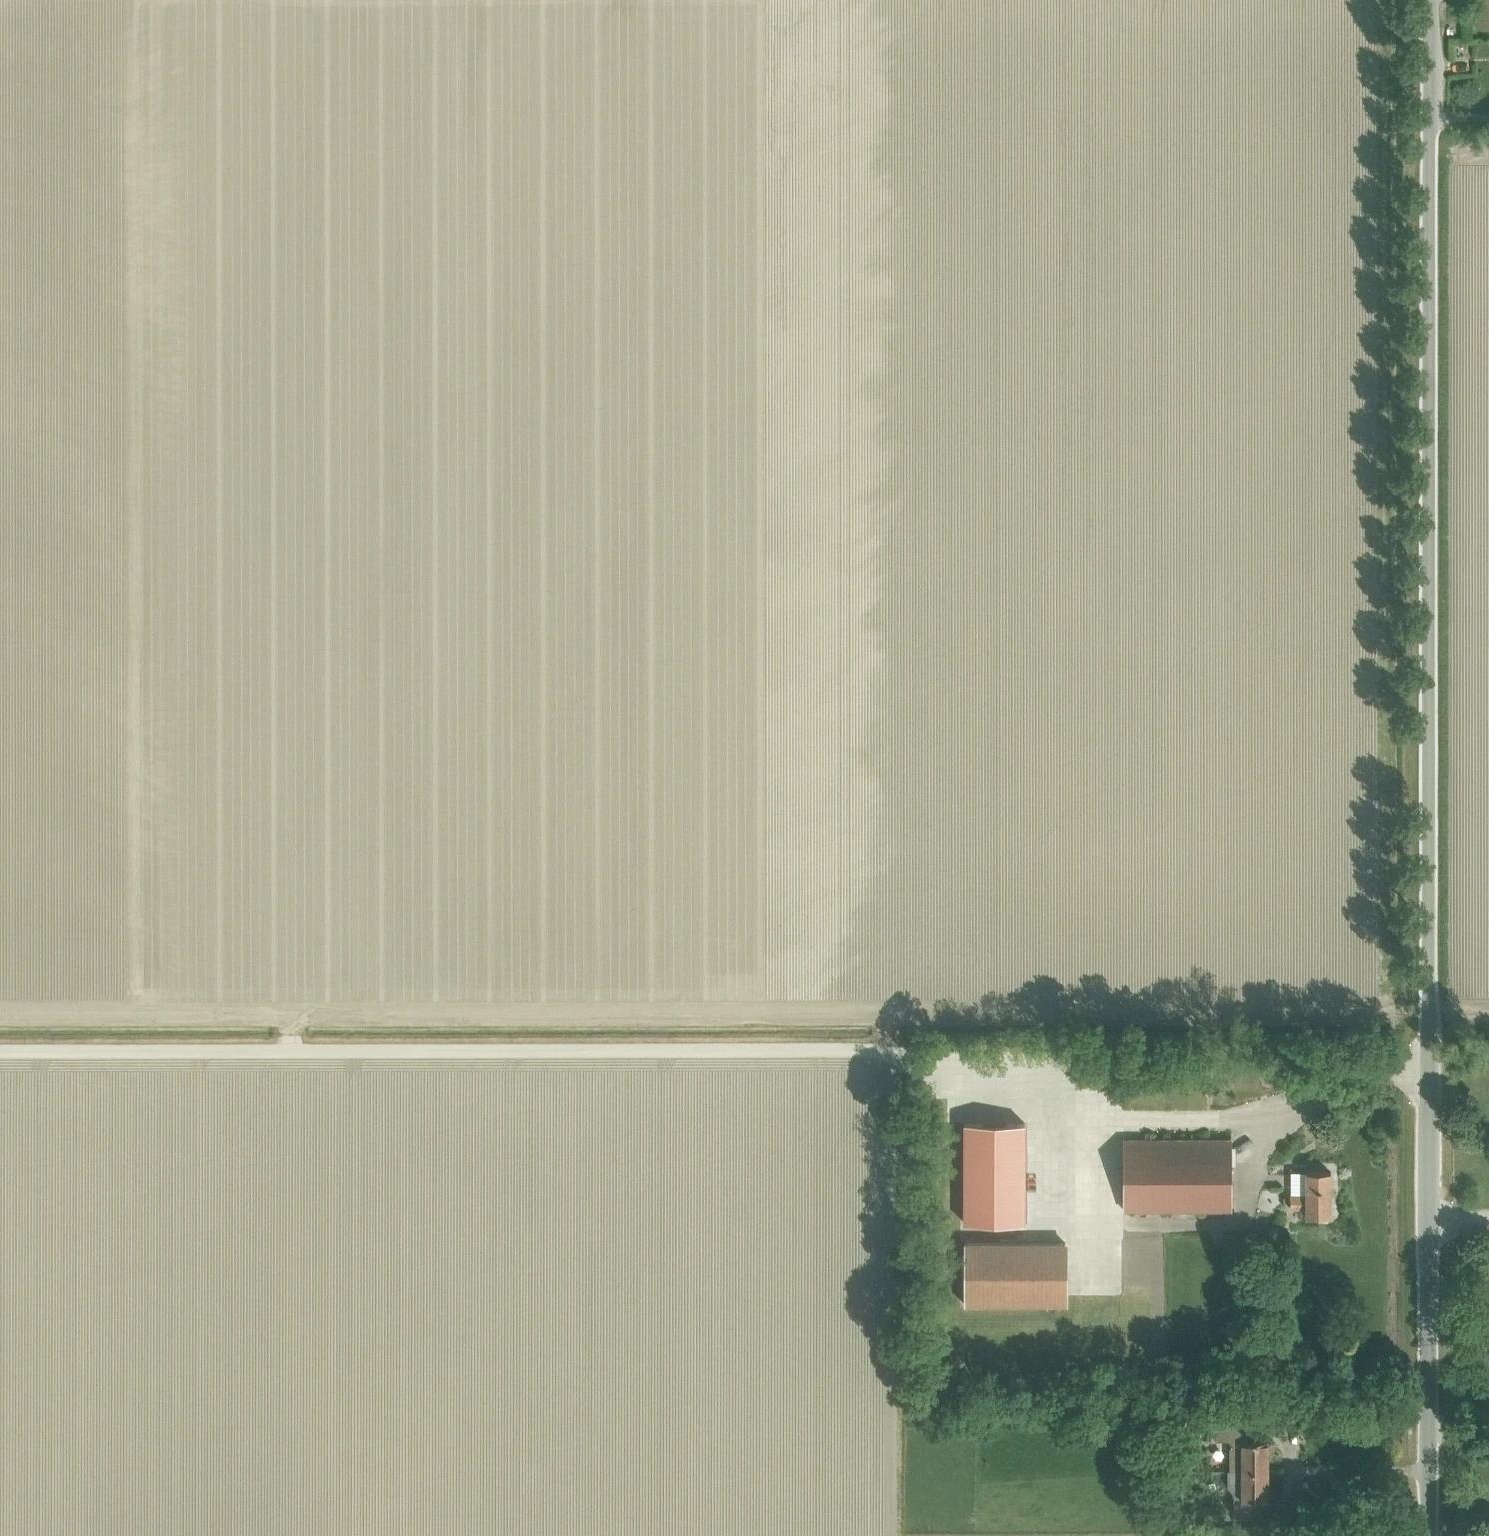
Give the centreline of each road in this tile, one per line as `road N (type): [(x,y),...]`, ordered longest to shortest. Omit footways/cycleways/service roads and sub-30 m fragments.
road 1 (unclassified): [(1428,1535),(1429,0)]

